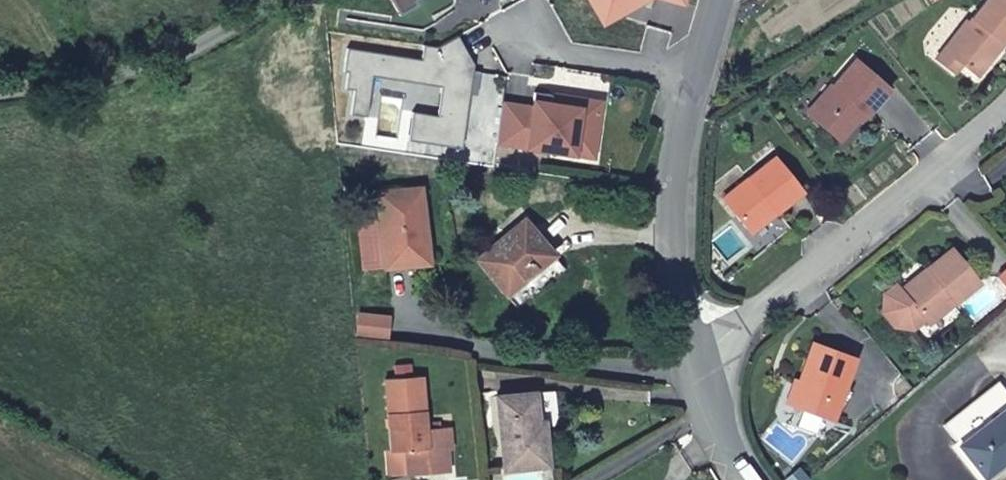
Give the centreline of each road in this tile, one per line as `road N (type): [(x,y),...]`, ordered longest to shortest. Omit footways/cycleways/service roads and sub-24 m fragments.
road 1 (residential): [(1005,109),(735,332),(690,358)]
road 2 (residential): [(0,93),(153,65),(238,27),(277,0)]
road 3 (residential): [(690,358),(674,232),(677,162),(697,74)]
road 4 (residential): [(697,74),(553,53),(524,31)]
road 5 (residential): [(746,479),(706,406),(690,358)]

